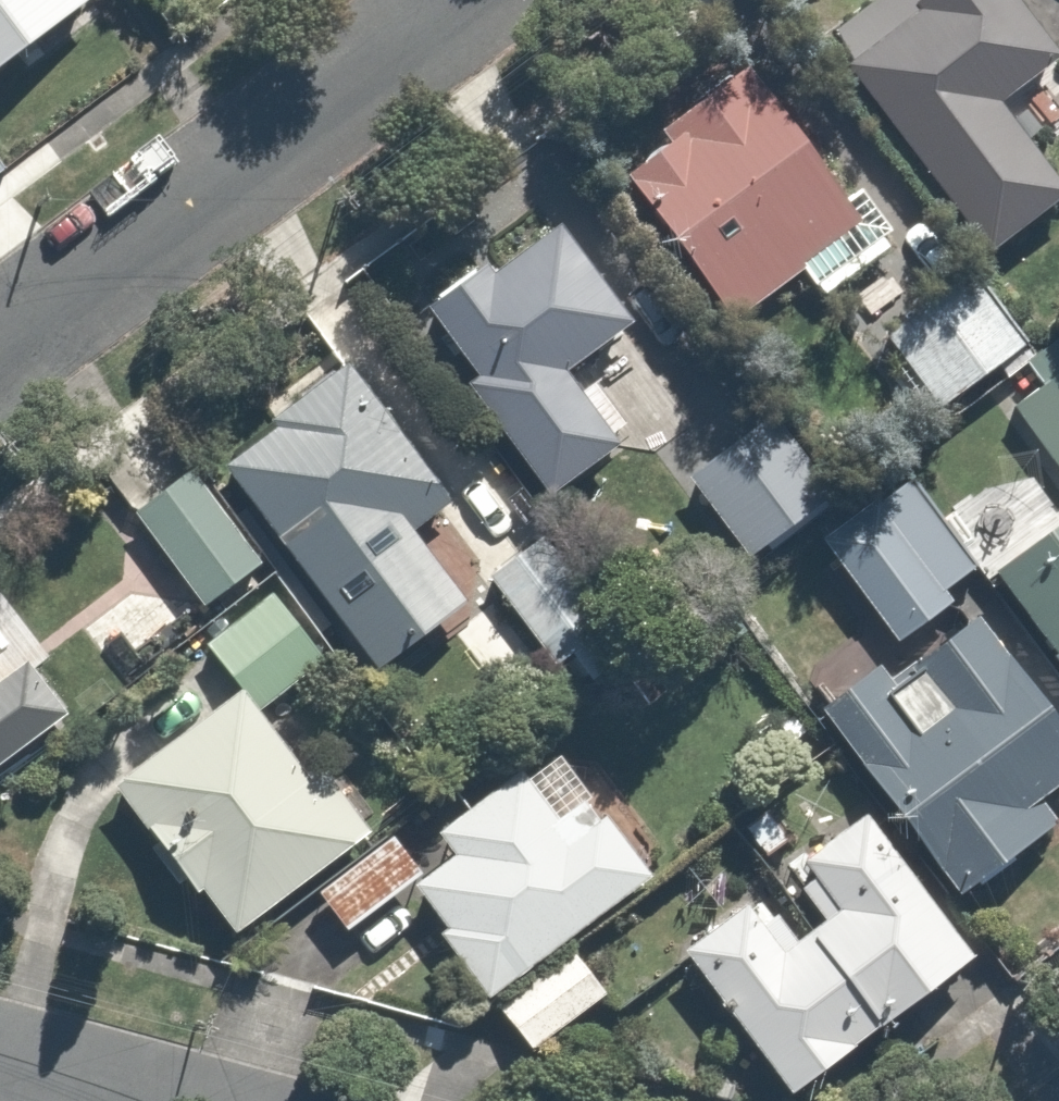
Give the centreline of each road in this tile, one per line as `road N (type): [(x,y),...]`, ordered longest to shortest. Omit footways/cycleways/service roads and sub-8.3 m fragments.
road 1 (residential): [(0,343),(459,0)]
road 2 (residential): [(0,1050),(182,1100)]

